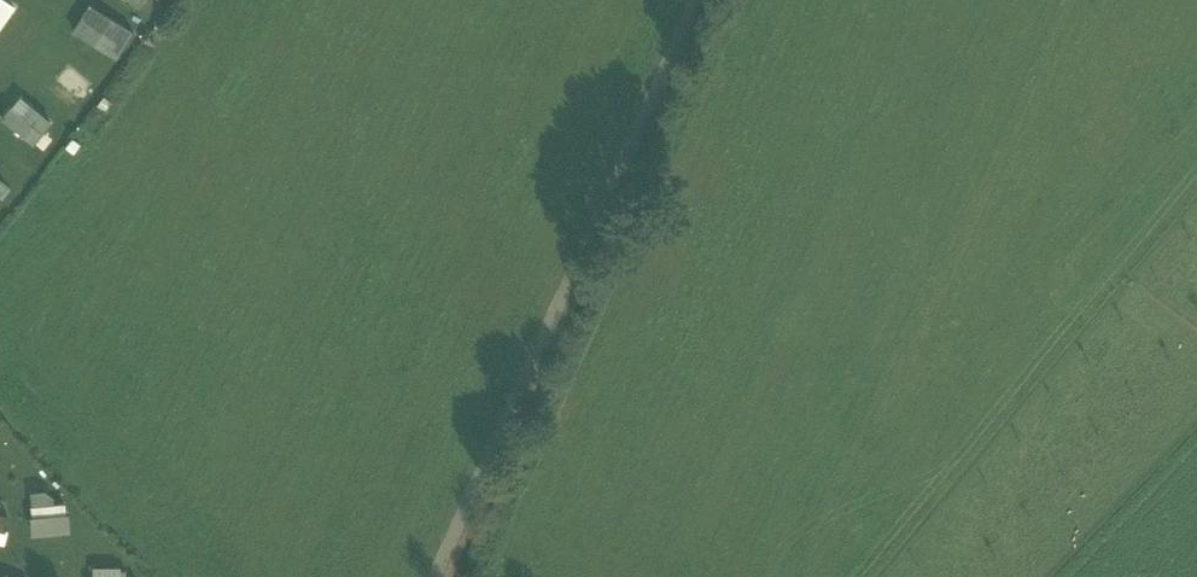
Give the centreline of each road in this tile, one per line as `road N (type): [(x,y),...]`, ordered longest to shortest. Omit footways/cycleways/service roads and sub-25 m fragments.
road 1 (track): [(696,0),(434,576)]

